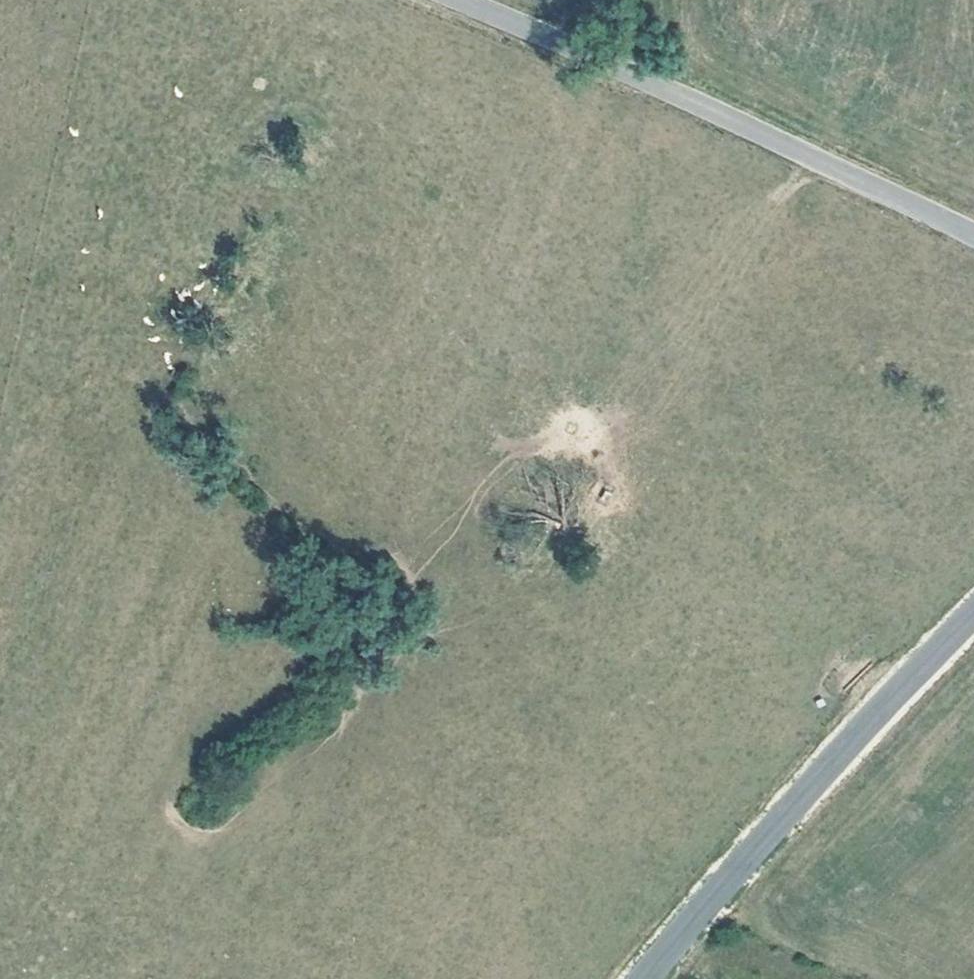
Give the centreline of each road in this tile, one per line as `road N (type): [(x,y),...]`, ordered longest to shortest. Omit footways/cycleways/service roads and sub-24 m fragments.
road 1 (unclassified): [(451,0),(973,237)]
road 2 (tertiary): [(973,621),(802,795),(643,978)]

